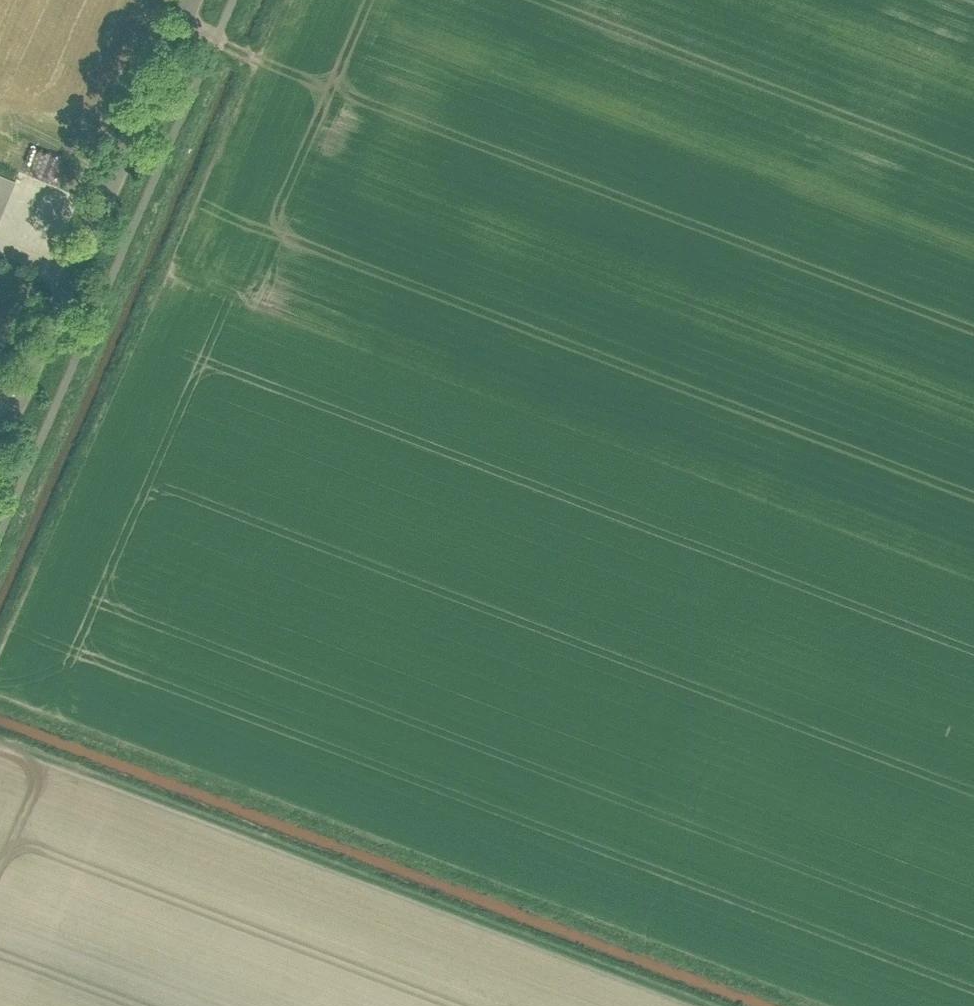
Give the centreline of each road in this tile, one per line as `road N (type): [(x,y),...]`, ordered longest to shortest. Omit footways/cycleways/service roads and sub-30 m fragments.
road 1 (tertiary): [(188,0),(0,435)]

